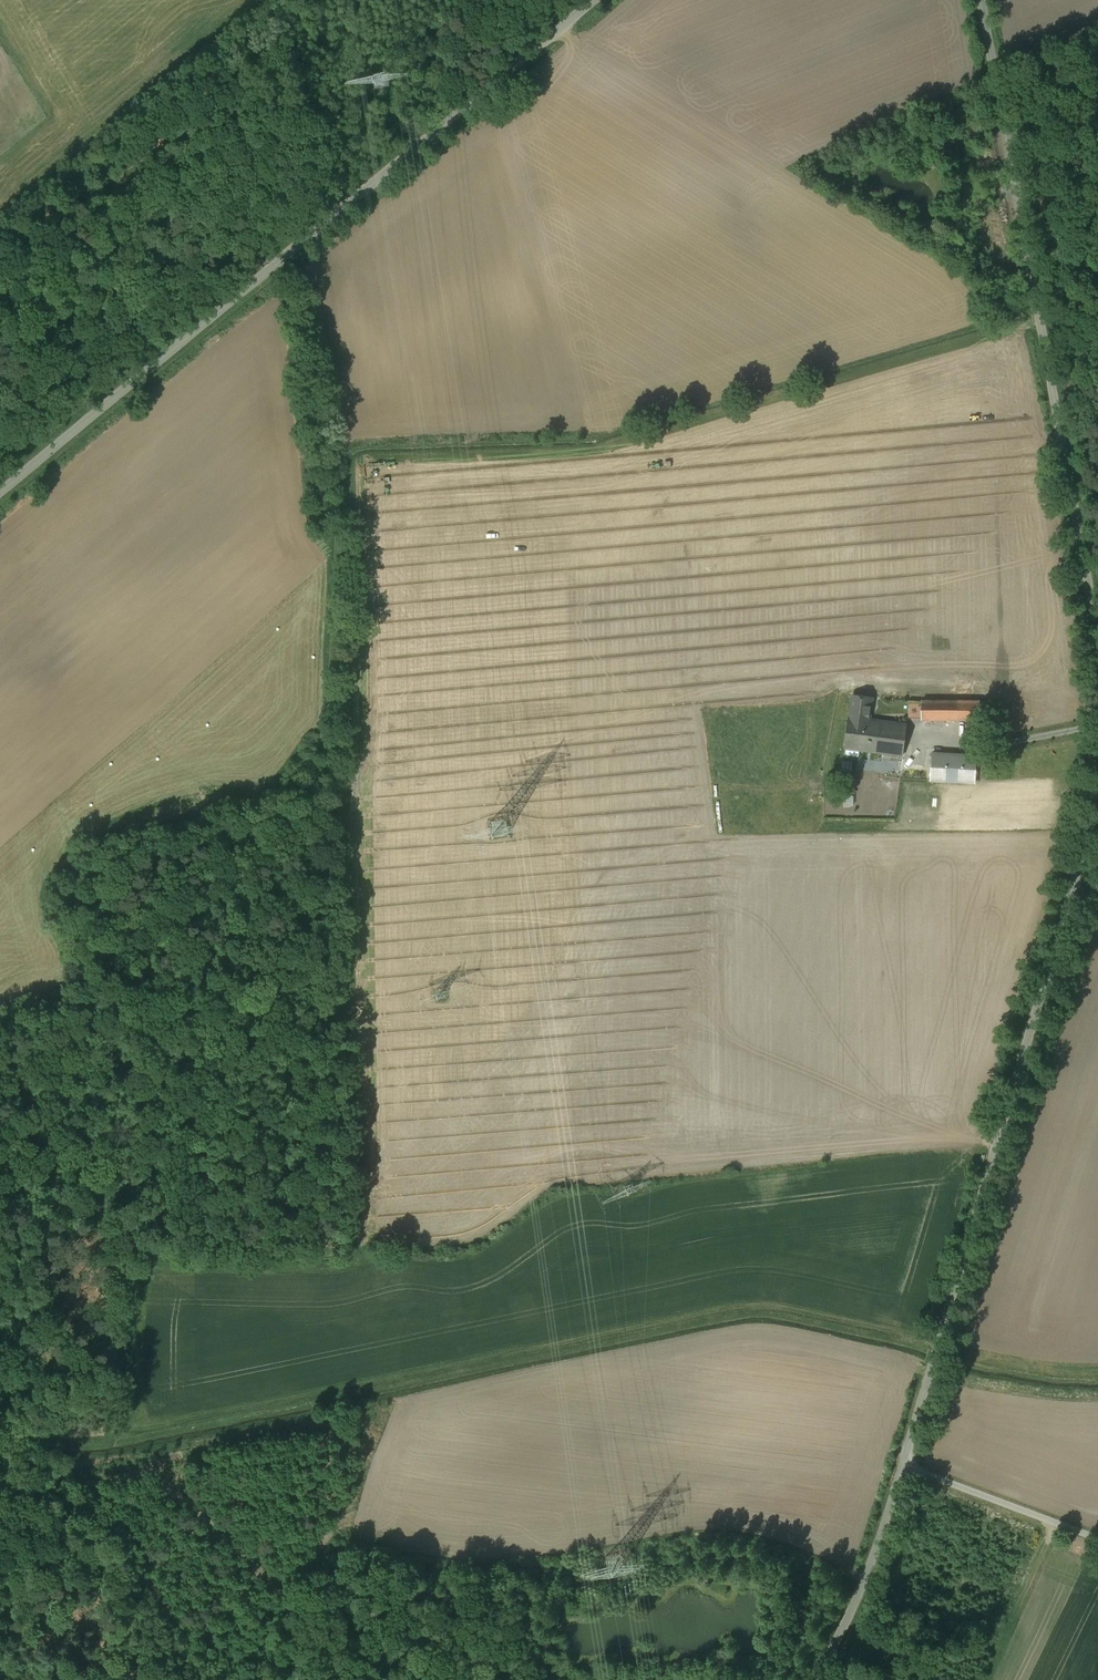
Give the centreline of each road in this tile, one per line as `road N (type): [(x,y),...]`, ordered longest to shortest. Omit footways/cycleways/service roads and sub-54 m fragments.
road 1 (unclassified): [(1097,809),(898,1480),(868,1569),(815,1679)]
road 2 (tertiary): [(0,492),(593,0)]
road 3 (unclassified): [(1097,645),(978,0)]
road 4 (track): [(0,1482),(68,1483),(155,1456),(191,1506),(301,1603),(356,1609),(532,1679)]
road 5 (track): [(0,1436),(129,1428)]

